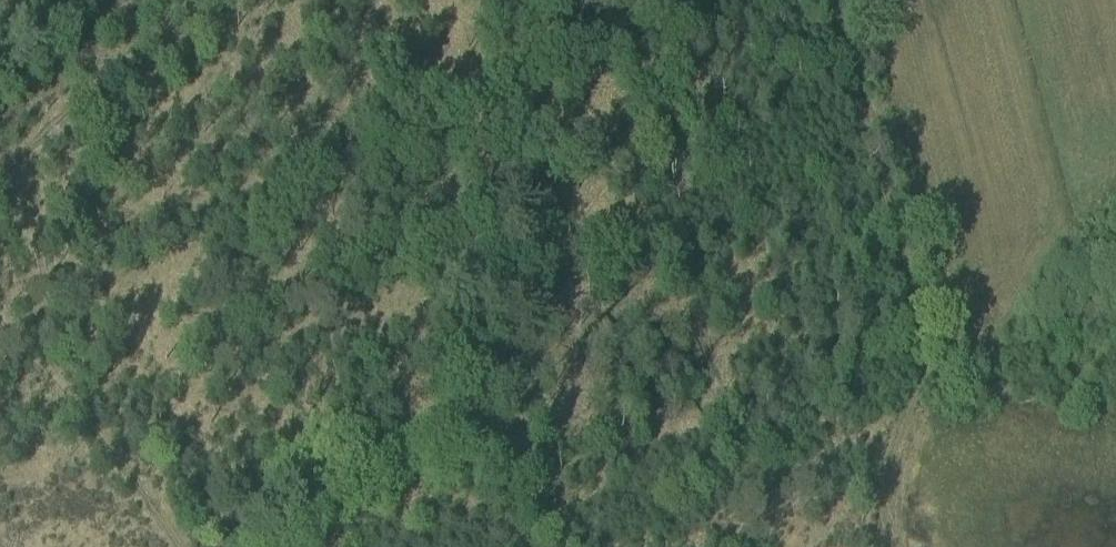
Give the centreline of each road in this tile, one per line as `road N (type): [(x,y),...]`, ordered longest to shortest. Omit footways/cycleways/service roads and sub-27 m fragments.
road 1 (track): [(832,0),(929,362),(894,441),(884,520)]
road 2 (track): [(173,546),(101,444),(0,324)]
road 3 (track): [(0,184),(193,0)]
road 4 (track): [(890,546),(884,520),(776,510),(714,546)]

